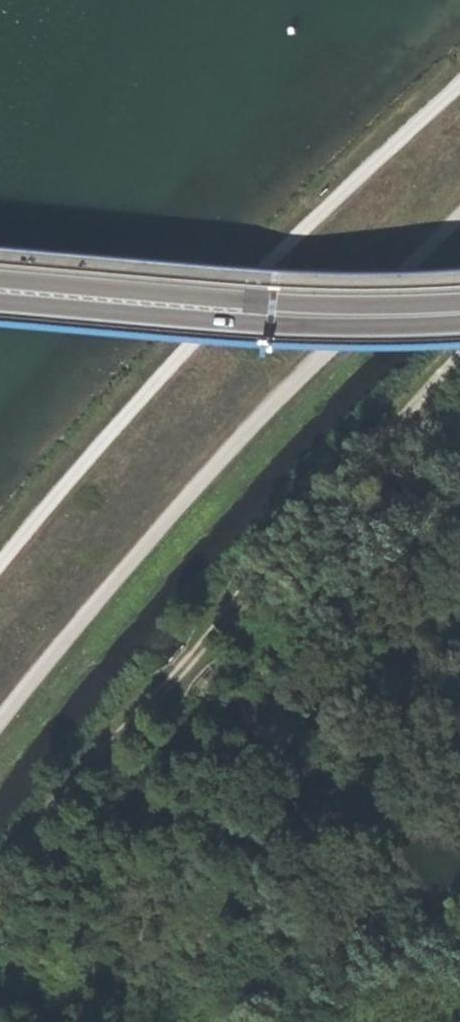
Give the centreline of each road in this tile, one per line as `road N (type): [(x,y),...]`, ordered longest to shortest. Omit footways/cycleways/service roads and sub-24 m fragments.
road 1 (track): [(459,357),(390,417),(111,737),(0,903)]
road 2 (track): [(459,219),(304,364),(0,724)]
road 3 (track): [(0,557),(145,387),(343,180),(459,81)]
road 4 (primary): [(0,293),(361,321),(459,318)]

